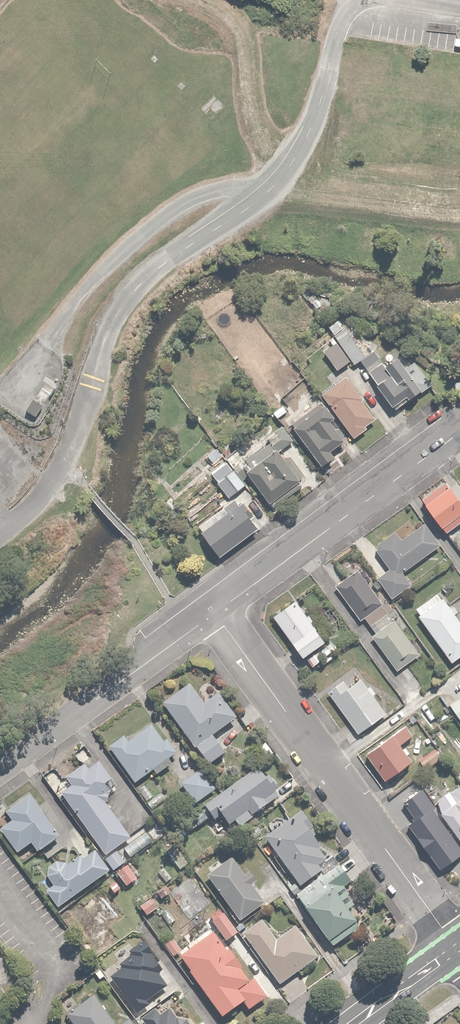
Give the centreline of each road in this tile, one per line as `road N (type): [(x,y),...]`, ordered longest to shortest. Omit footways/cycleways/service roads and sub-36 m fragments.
road 1 (unclassified): [(0,539),(64,464),(121,306),(162,264),(269,191),(294,161),(320,103),(338,28),(360,0)]
road 2 (residential): [(216,613),(456,948)]
road 3 (unclassified): [(459,432),(216,613)]
road 4 (residential): [(216,613),(0,770)]
road 5 (primary): [(352,1023),(456,948)]

